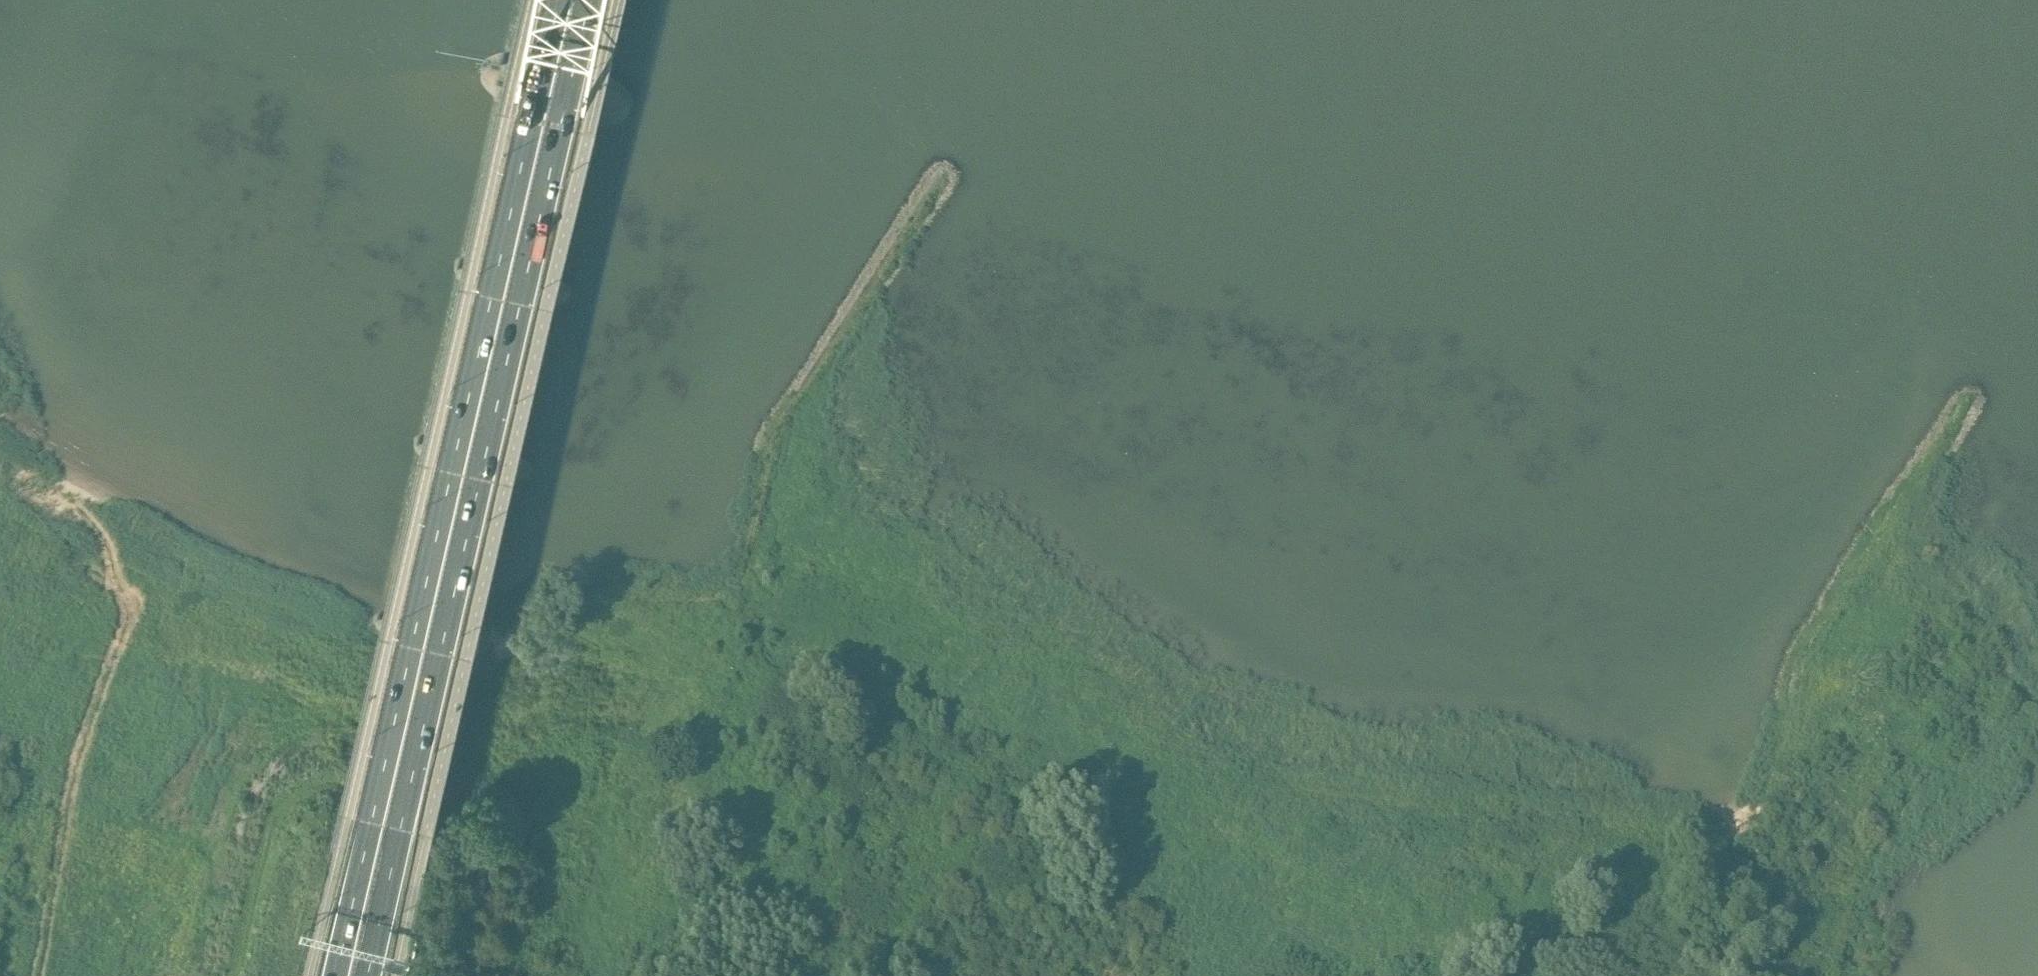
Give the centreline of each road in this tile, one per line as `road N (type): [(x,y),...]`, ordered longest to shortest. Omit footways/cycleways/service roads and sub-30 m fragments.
road 1 (motorway): [(563,0),(338,975)]
road 2 (motorway): [(368,975),(591,0)]
road 3 (track): [(115,769),(91,894),(100,975)]

